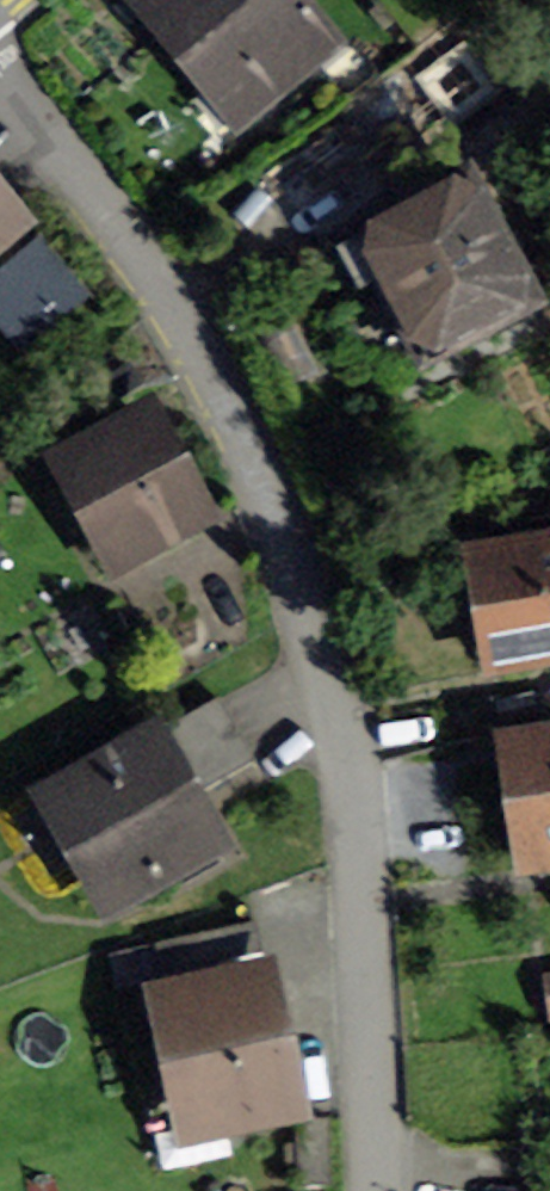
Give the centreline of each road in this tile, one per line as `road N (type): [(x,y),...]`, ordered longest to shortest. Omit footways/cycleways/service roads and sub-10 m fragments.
road 1 (residential): [(0,72),(106,213),(236,416),(305,601),(350,802),(369,1190)]

